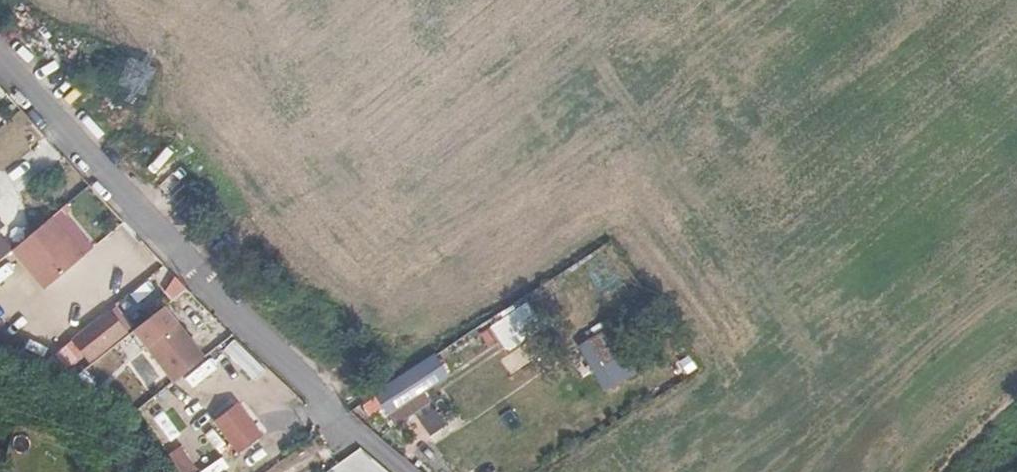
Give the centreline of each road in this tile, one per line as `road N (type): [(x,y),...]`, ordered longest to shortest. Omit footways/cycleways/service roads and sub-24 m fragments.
road 1 (residential): [(0,57),(347,419),(410,471)]

